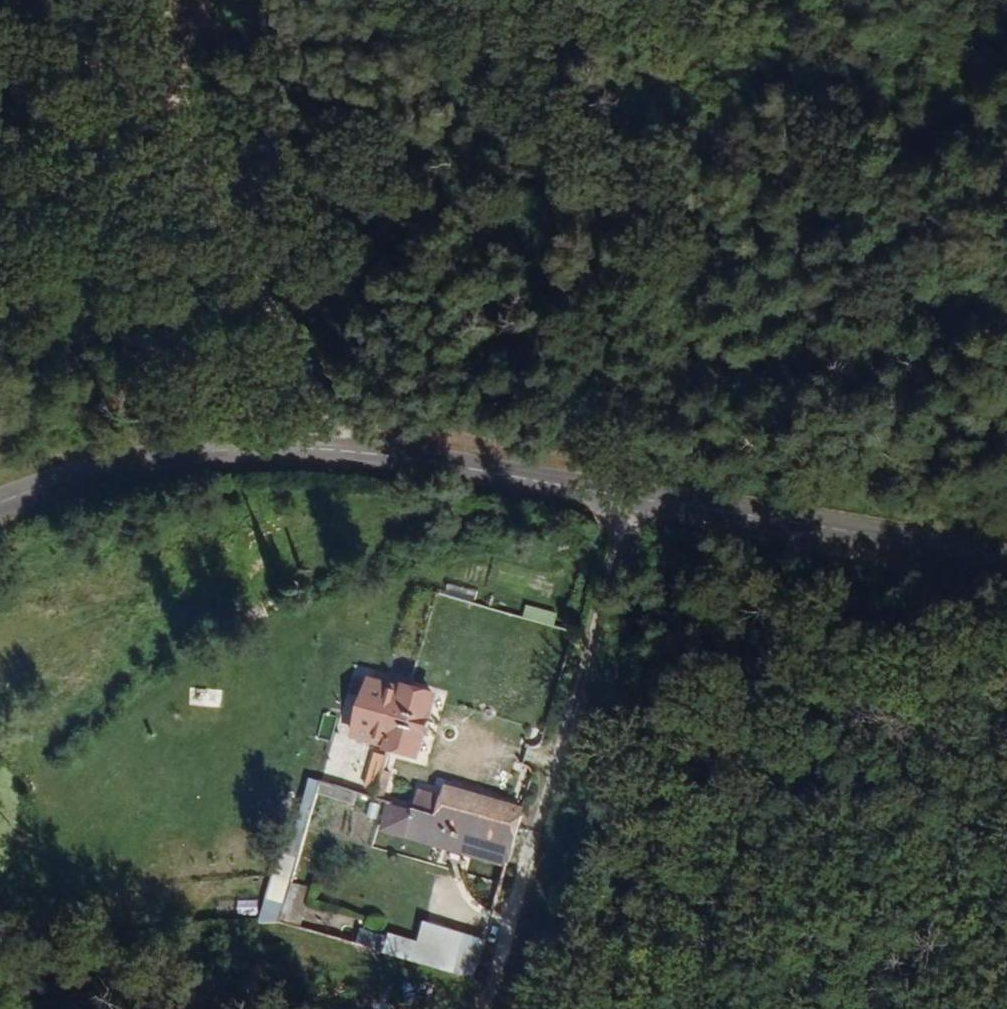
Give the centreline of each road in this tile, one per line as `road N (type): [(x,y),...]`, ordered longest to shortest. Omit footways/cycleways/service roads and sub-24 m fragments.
road 1 (track): [(638,0),(653,328),(631,489),(483,1008)]
road 2 (tertiary): [(1006,560),(631,489),(364,456),(159,453),(0,499)]
road 3 (track): [(364,456),(183,101),(75,54),(0,35)]

